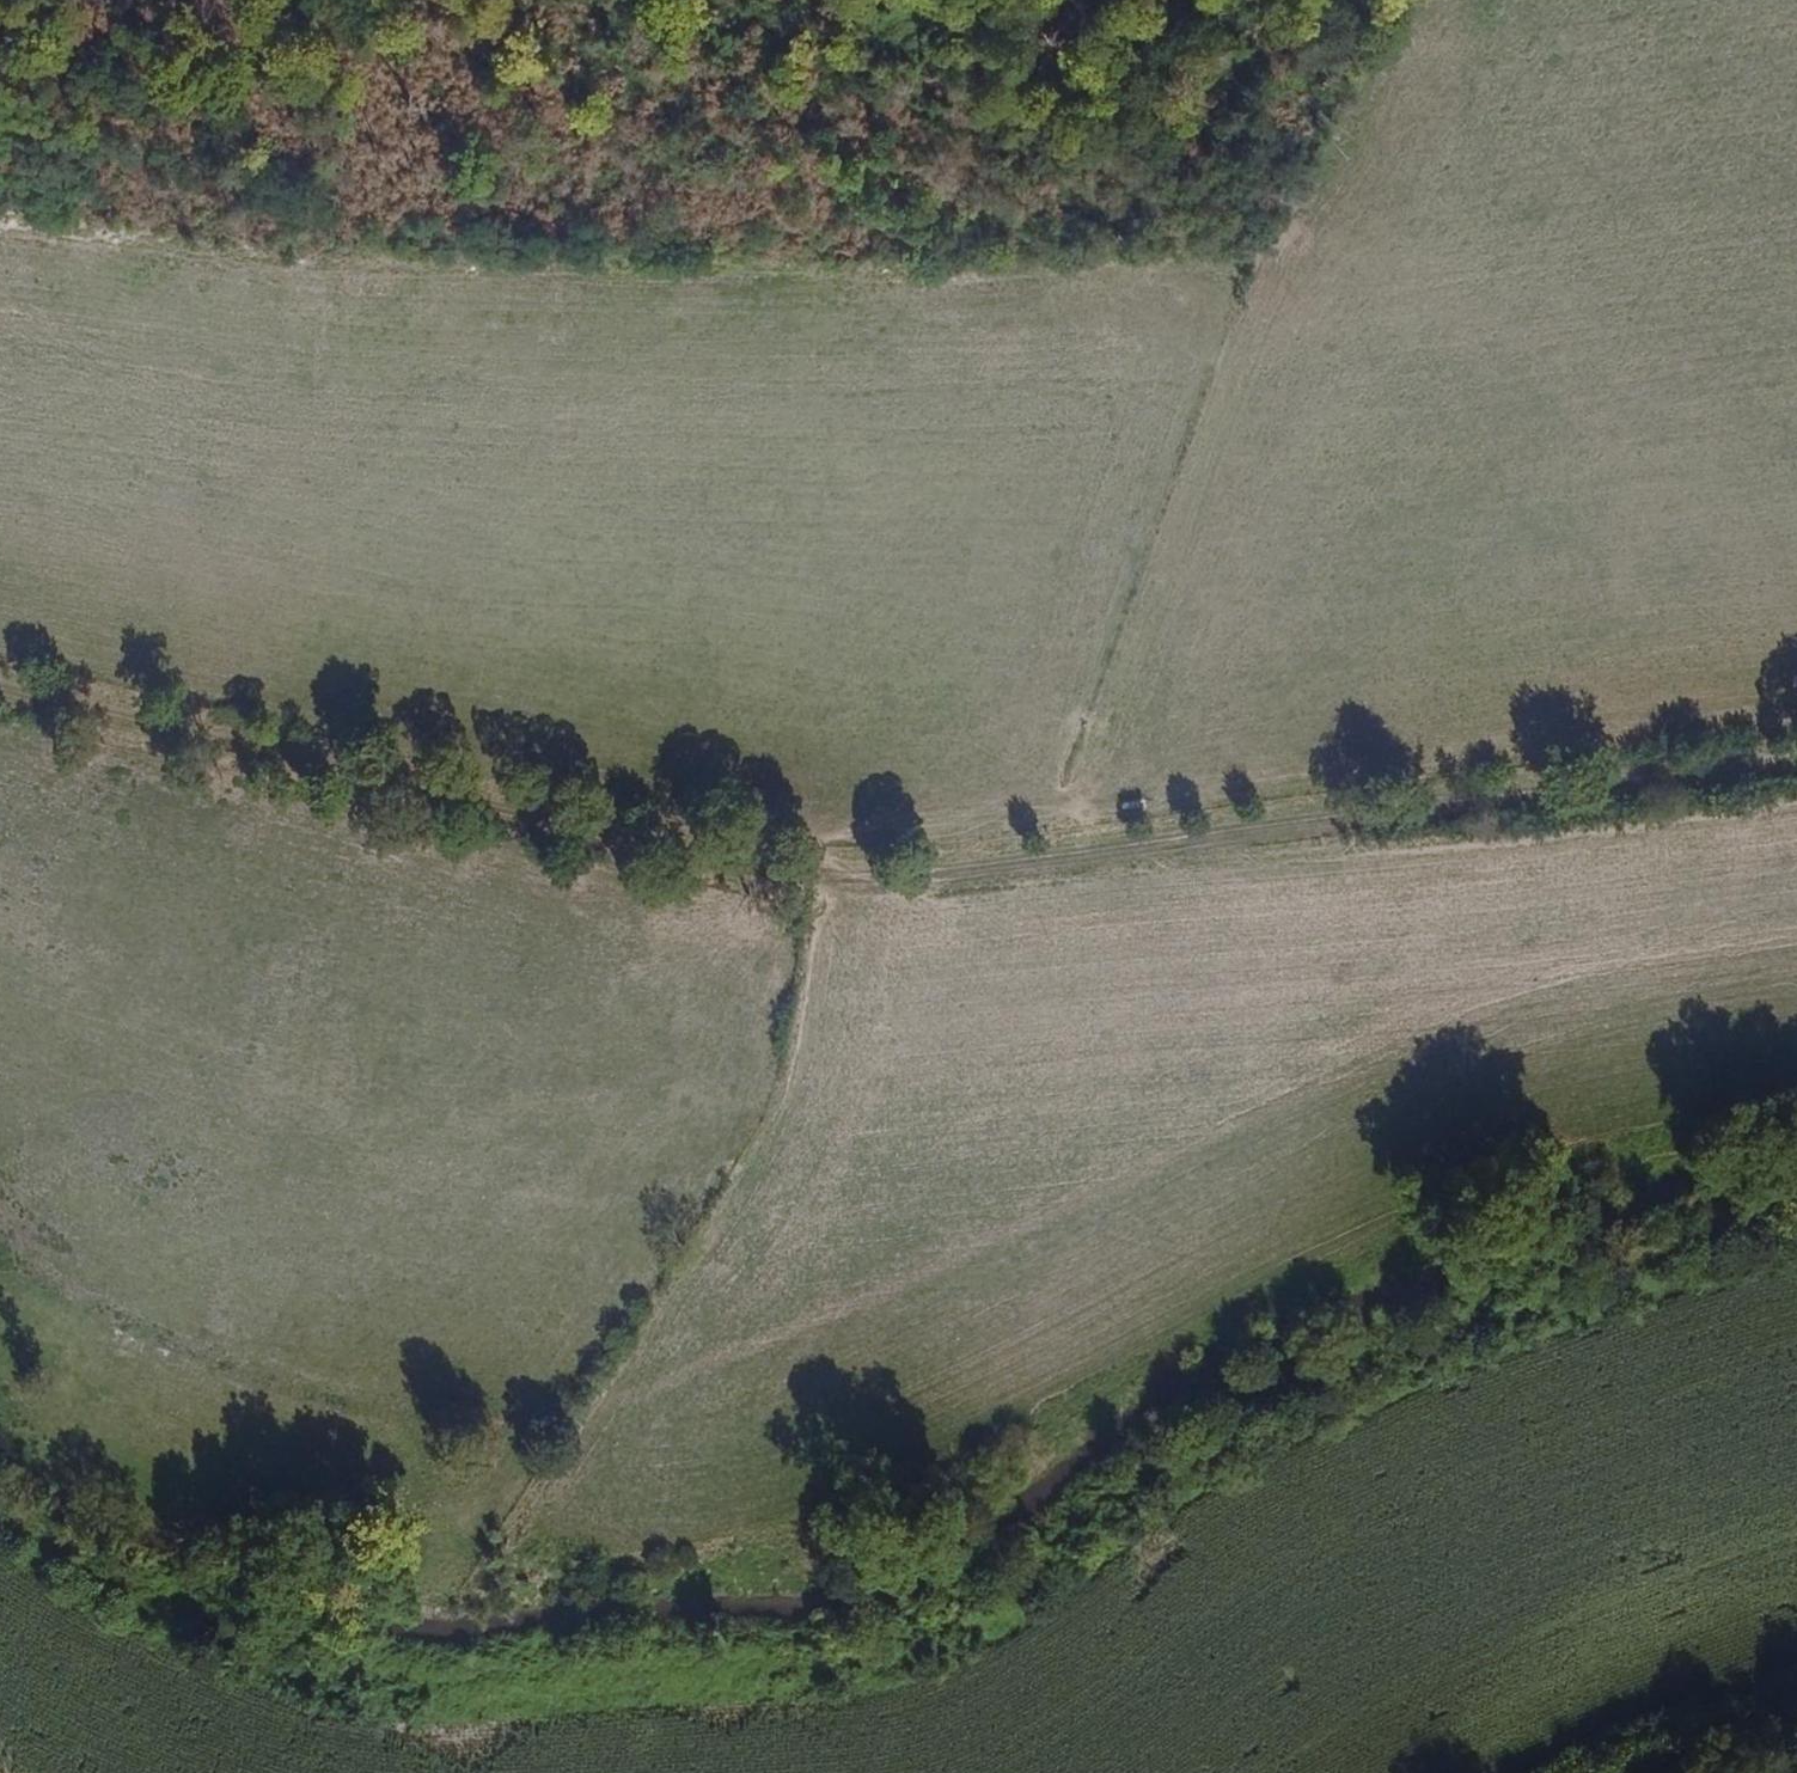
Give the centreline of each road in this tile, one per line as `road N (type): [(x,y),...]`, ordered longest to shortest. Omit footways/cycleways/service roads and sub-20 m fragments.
road 1 (track): [(0,1511),(214,1630),(283,1659),(346,1674),(420,1680),(830,1662),(907,1645),(1160,1463),(1322,1379),(1714,1236),(1796,1220)]
road 2 (track): [(0,684),(664,847),(853,875),(904,875),(1796,755)]

